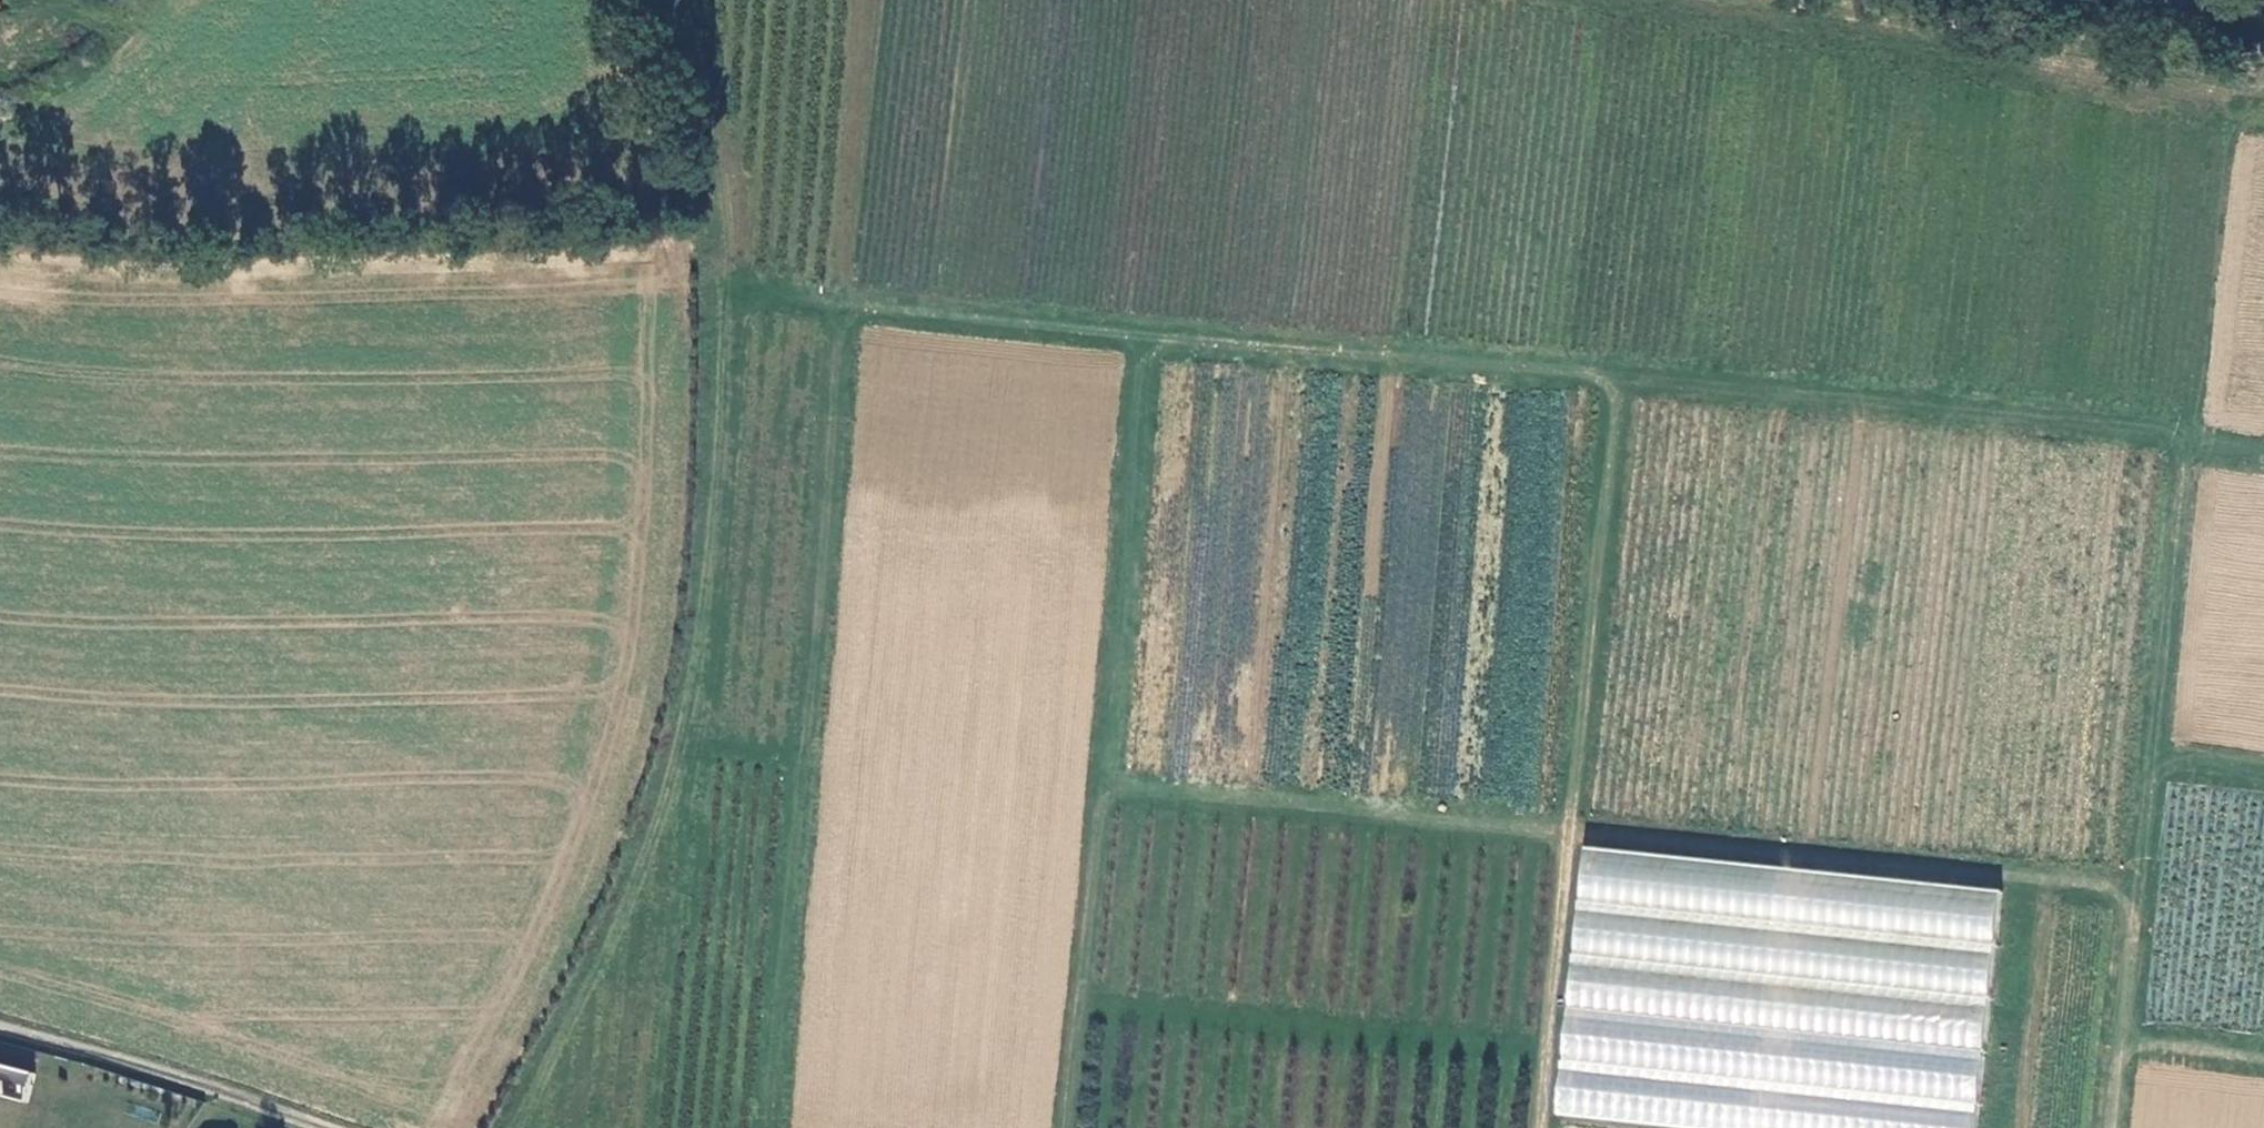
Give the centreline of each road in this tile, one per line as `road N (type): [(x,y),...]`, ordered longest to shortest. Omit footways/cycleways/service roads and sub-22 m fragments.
road 1 (track): [(315,1127),(0,1032)]
road 2 (track): [(2263,40),(2043,0)]

